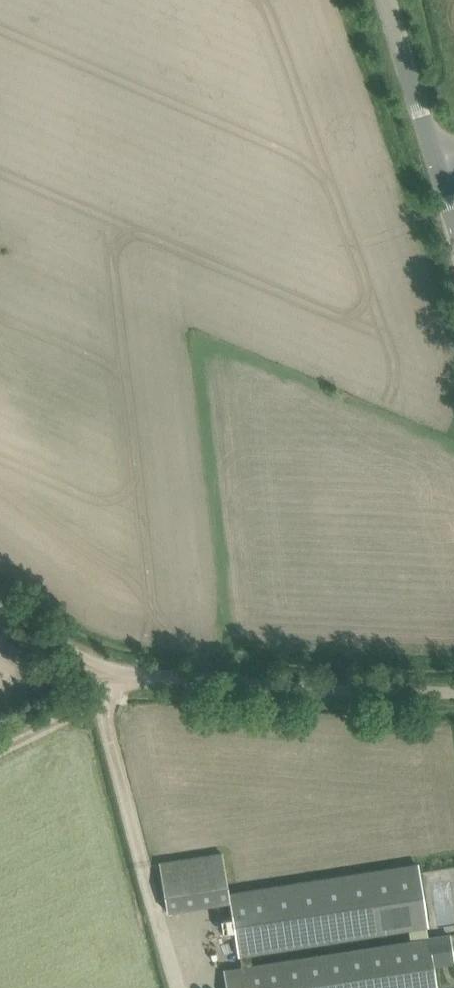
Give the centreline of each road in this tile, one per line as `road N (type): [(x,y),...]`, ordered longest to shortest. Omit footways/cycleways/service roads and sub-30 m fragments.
road 1 (unclassified): [(453,693),(153,675),(54,639),(0,601)]
road 2 (unclassified): [(437,174),(383,0)]

